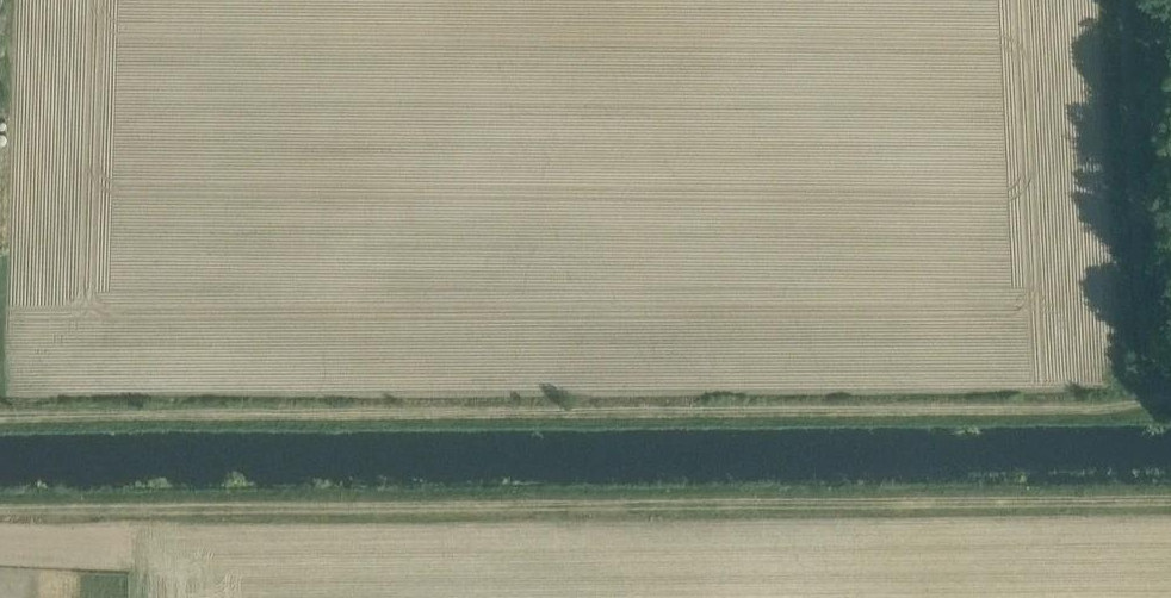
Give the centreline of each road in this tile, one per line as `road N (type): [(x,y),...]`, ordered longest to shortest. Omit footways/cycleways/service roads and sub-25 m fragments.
road 1 (track): [(1170,407),(0,420)]
road 2 (track): [(0,516),(1170,504)]

